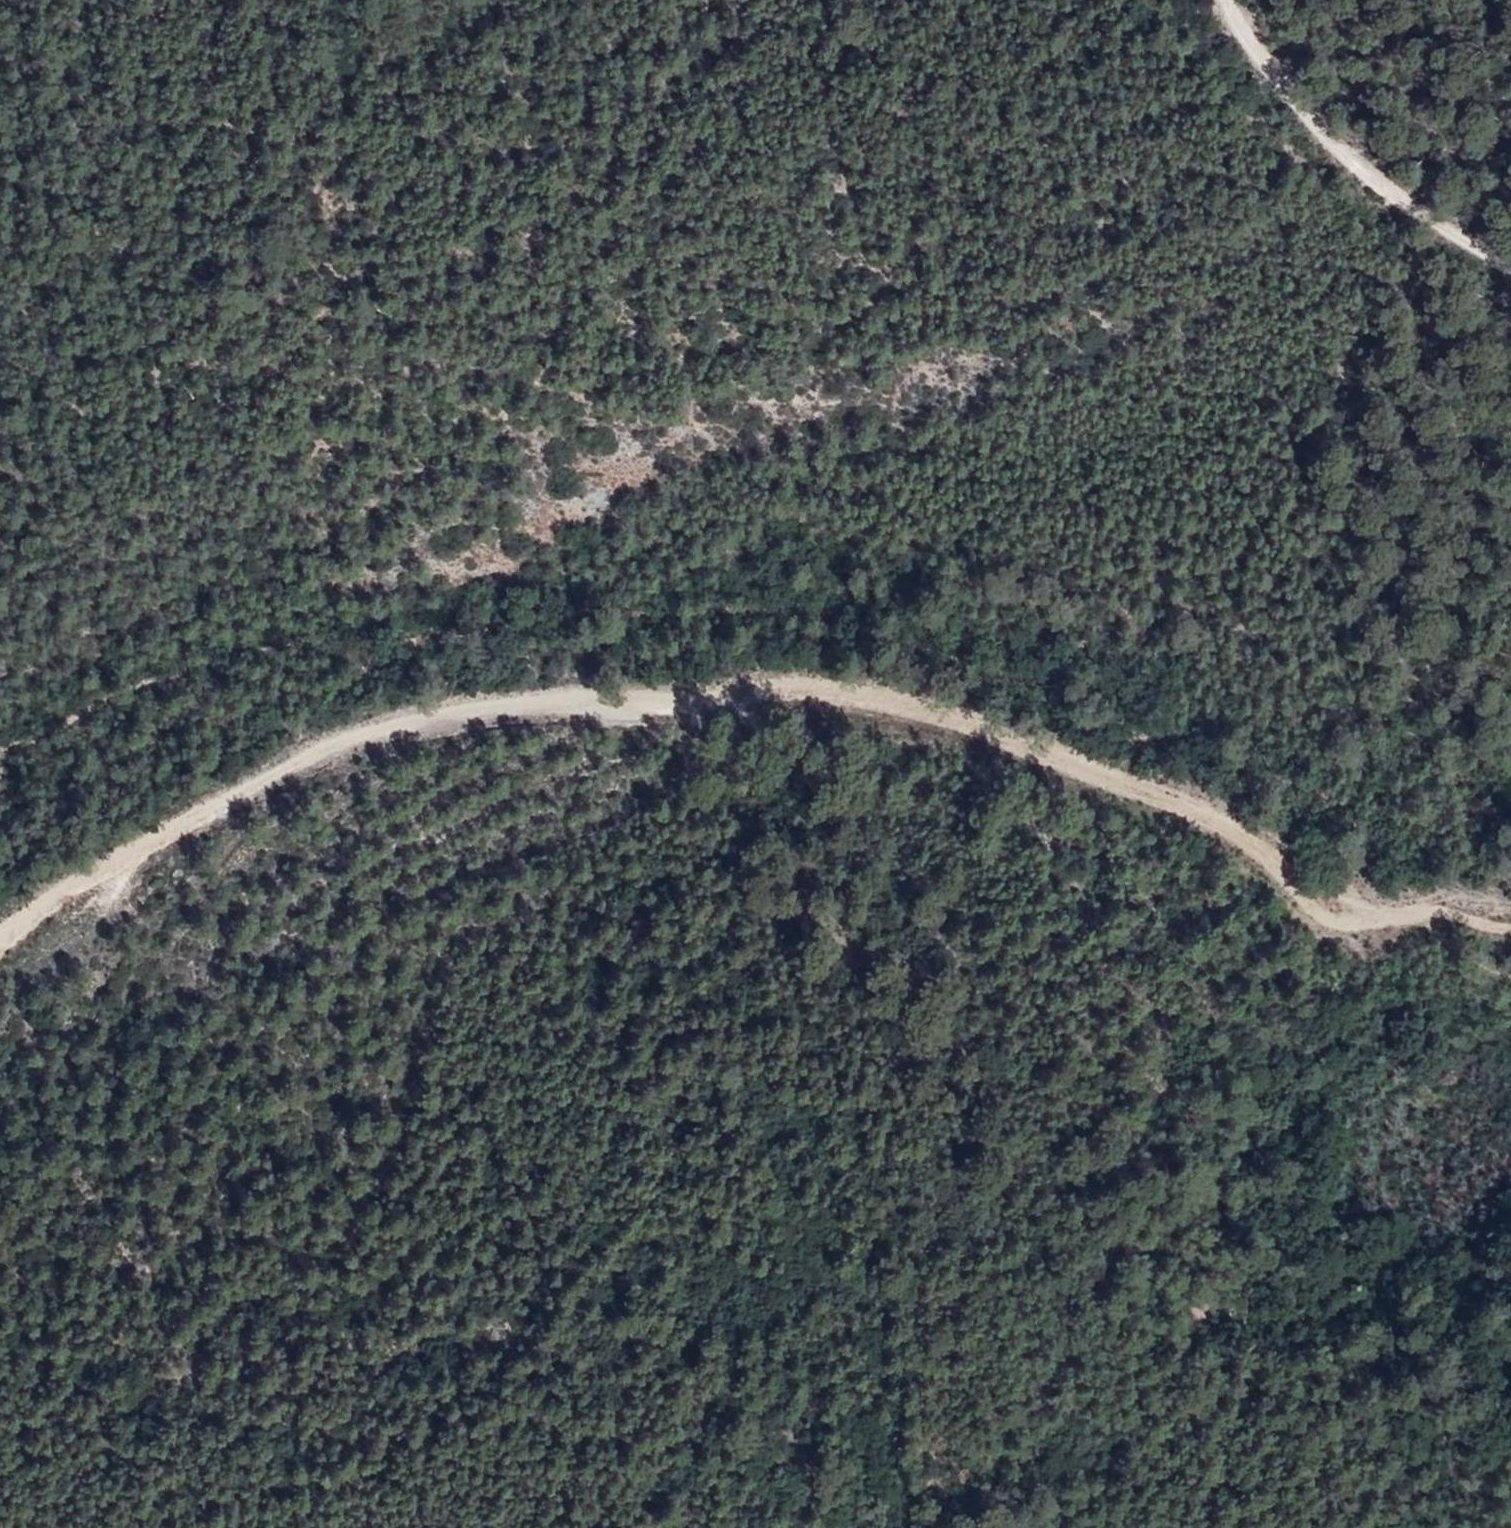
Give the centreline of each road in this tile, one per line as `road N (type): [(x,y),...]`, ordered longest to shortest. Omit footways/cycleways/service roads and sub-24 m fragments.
road 1 (track): [(1510,912),(1368,926),(1257,848),(1031,748),(905,707),(727,697),(527,711),(397,731),(266,782),(0,945)]
road 2 (track): [(1211,0),(1316,143),(1510,266)]

